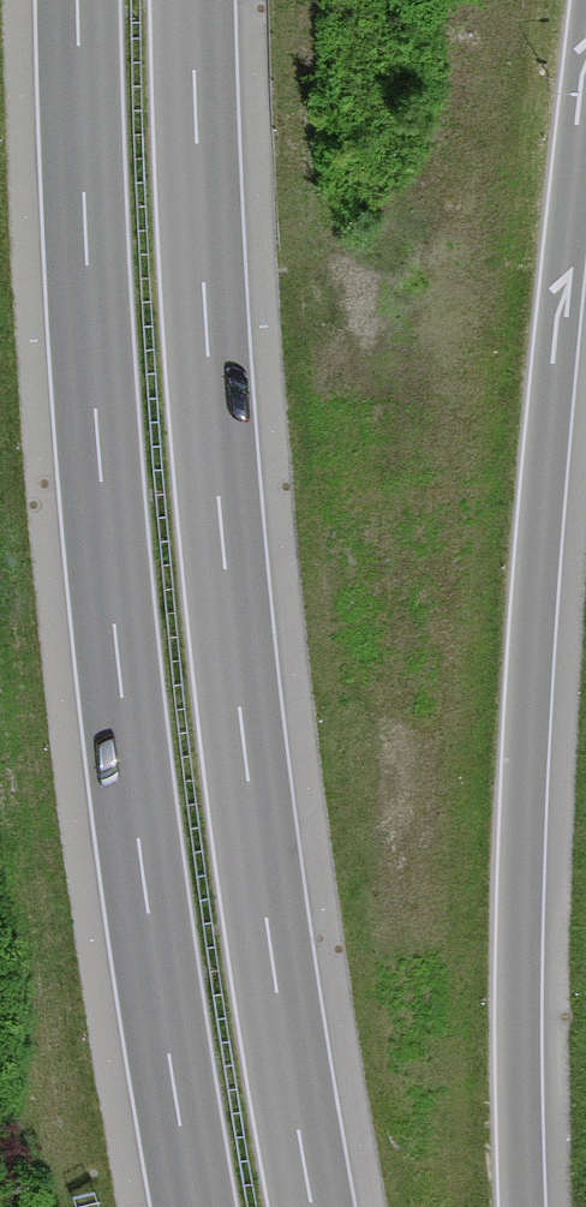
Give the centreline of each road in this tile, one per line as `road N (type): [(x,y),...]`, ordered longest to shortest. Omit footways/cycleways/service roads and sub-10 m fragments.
road 1 (motorway): [(312,1206),(239,705),(203,281),(193,0)]
road 2 (motorway): [(78,0),(102,505),(151,932),(194,1206)]
road 3 (secondary): [(585,98),(22,0)]
road 4 (motorway): [(585,306),(477,237),(380,123),(324,0)]

